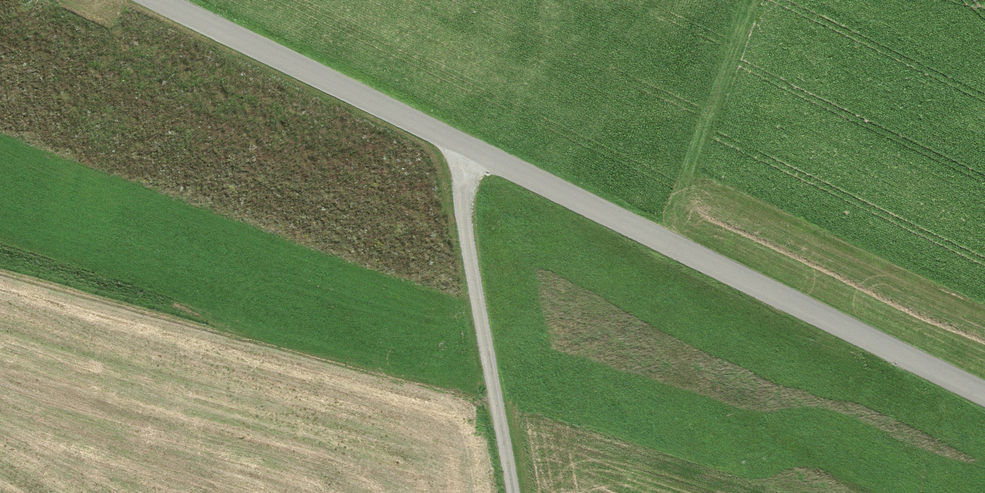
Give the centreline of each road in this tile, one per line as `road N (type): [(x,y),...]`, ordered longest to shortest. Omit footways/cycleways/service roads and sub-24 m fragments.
road 1 (unclassified): [(984,391),(159,0)]
road 2 (track): [(517,492),(460,189),(468,147)]

